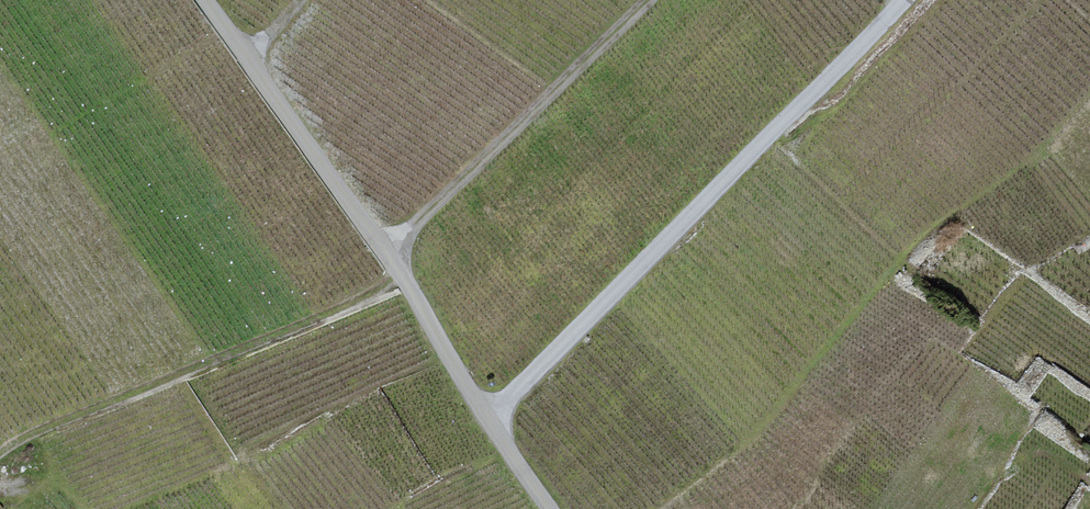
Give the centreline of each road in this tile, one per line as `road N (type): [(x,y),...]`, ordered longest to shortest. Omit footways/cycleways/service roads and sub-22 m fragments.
road 1 (unclassified): [(908,0),(489,419)]
road 2 (unclassified): [(489,419),(394,266),(205,0)]
road 3 (track): [(404,282),(0,455)]
road 4 (track): [(386,255),(652,0)]

